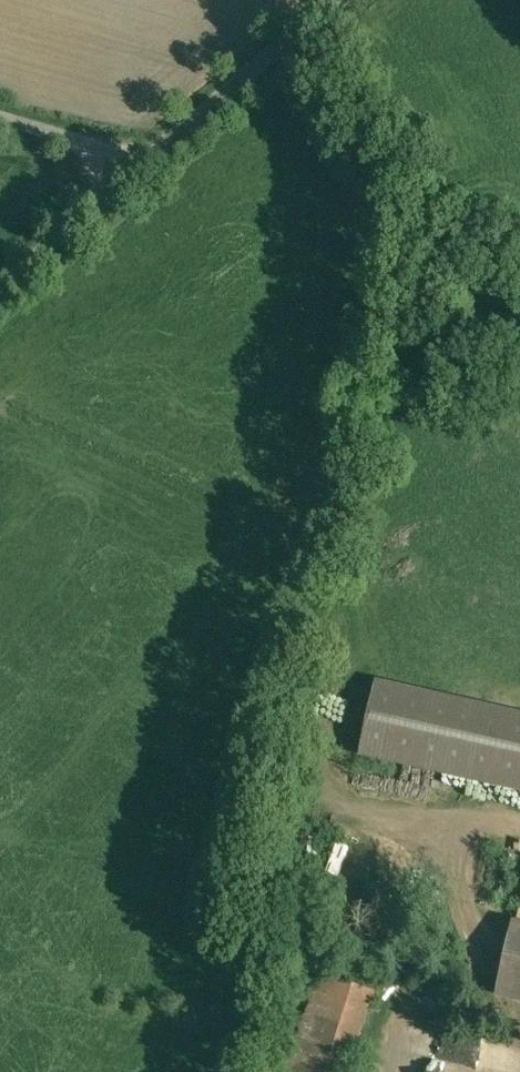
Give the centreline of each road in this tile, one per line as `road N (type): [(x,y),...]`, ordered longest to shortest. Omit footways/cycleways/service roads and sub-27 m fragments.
road 1 (unclassified): [(332,0),(0,295)]
road 2 (track): [(0,117),(144,159)]

